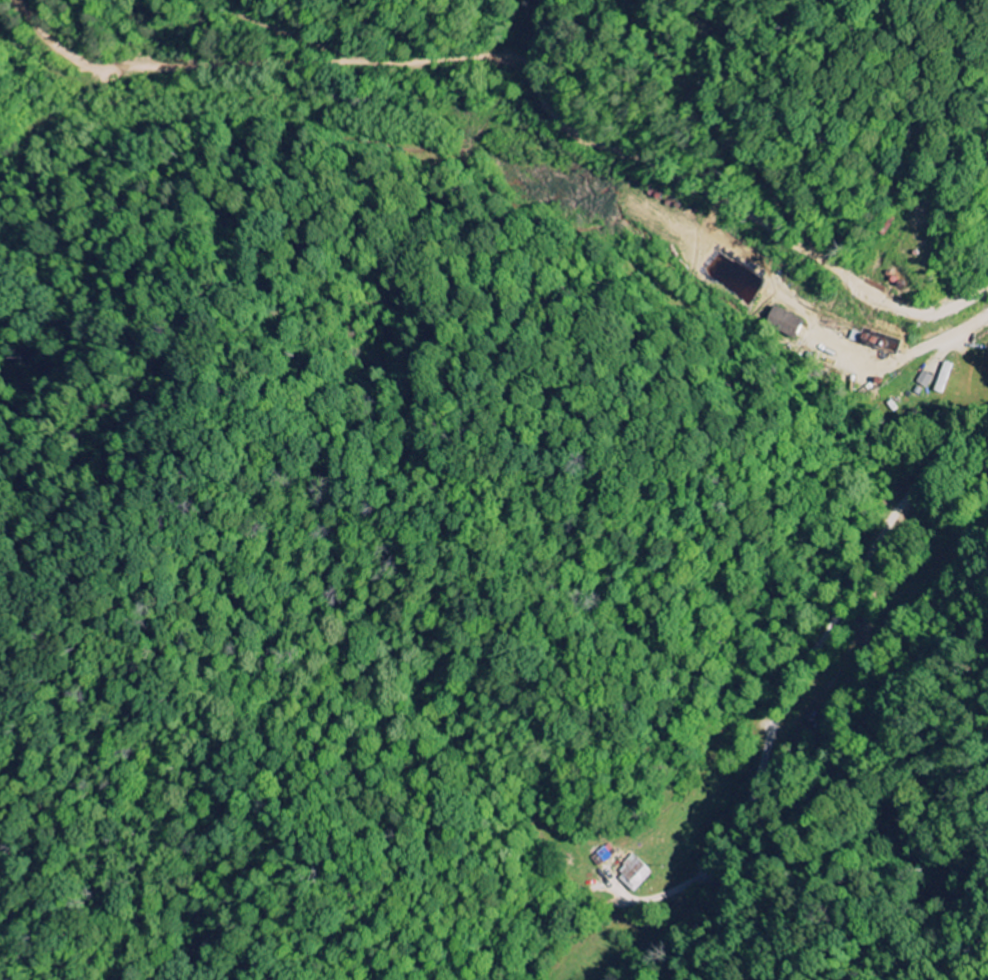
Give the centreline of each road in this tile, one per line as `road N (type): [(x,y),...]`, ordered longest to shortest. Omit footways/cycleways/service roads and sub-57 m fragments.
road 1 (residential): [(987,436),(940,464),(864,566),(784,702),(726,862),(685,889),(595,906)]

